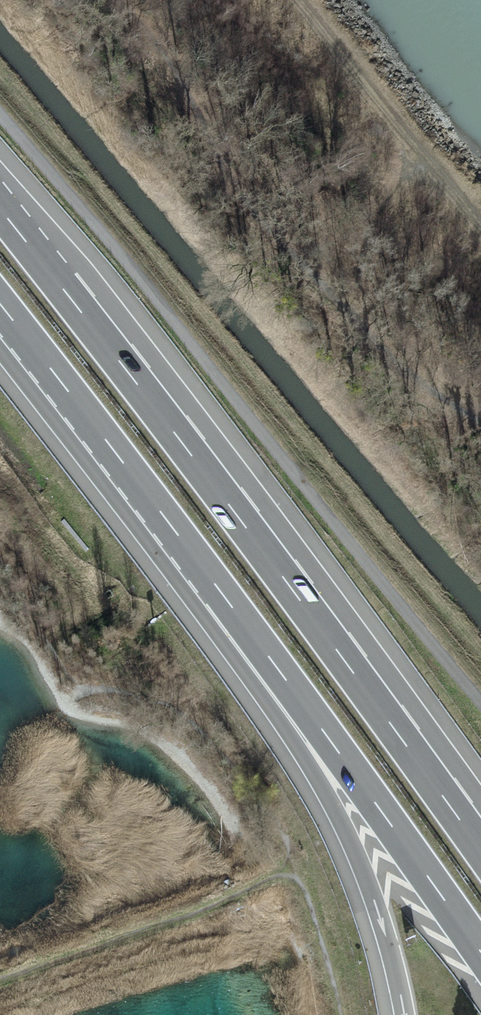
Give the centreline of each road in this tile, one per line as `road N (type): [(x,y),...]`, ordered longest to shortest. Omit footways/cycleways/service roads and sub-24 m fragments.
road 1 (motorway): [(0,305),(480,952)]
road 2 (motorway): [(480,850),(0,208)]
road 3 (unclassified): [(0,114),(480,702)]

